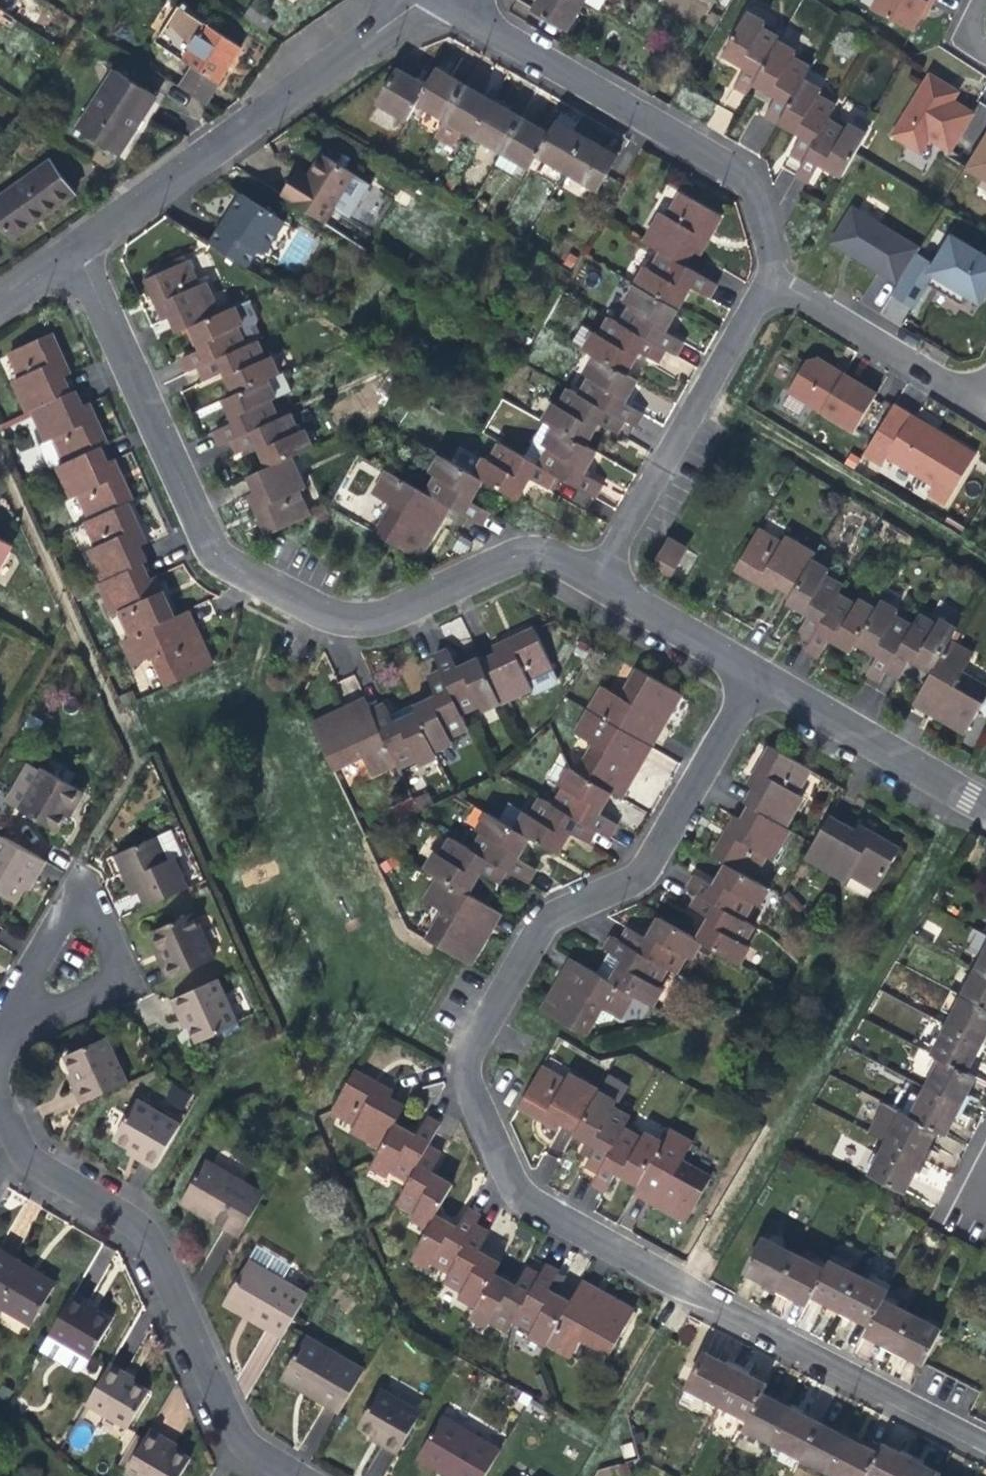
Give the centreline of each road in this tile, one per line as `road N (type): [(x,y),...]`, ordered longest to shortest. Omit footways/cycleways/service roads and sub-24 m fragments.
road 1 (residential): [(749,668),(636,865),(534,919),(463,1044),(462,1086),(501,1176),(535,1206),(985,1441)]
road 2 (residential): [(65,246),(217,565),(339,623),(394,616),(499,554),(546,550),(592,577)]
road 3 (residential): [(293,1475),(237,1444),(126,1217),(22,1156),(0,1106)]
road 4 (residential): [(762,279),(761,224),(736,172),(453,0)]
road 5 (residential): [(65,246),(399,0)]
road 6 (residential): [(592,577),(762,279)]
road 7 (residential): [(749,668),(985,805)]
road 8 (residential): [(762,279),(937,382),(964,386),(985,377)]
road 9 (residential): [(3,1026),(75,886),(115,973)]
road 10 (residential): [(592,577),(749,668)]
road 11 (residential): [(115,973),(3,1026)]

